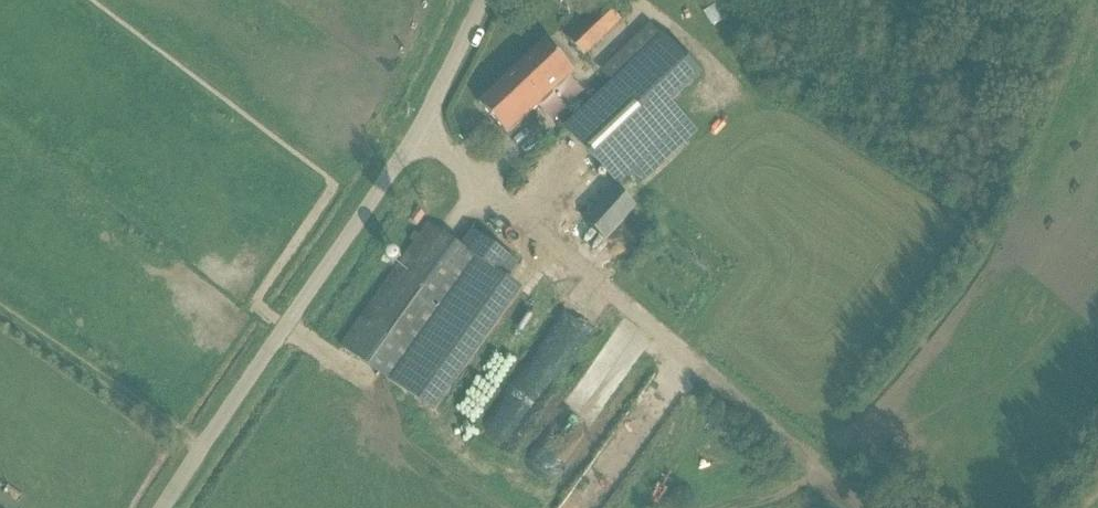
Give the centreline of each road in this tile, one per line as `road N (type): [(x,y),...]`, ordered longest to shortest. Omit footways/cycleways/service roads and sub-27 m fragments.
road 1 (unclassified): [(162,507),(415,133),(483,0)]
road 2 (track): [(415,133),(797,442),(863,507)]

